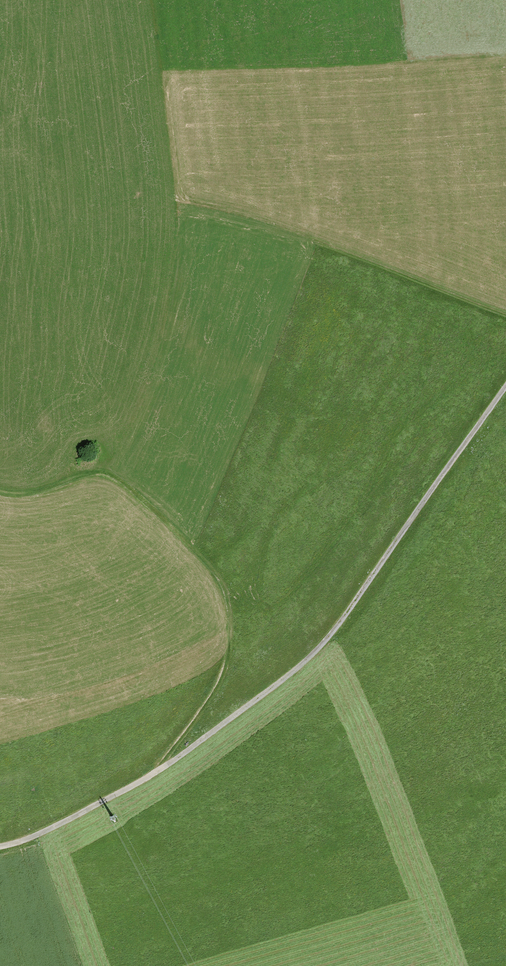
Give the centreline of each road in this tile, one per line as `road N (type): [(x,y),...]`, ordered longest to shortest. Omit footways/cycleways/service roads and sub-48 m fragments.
road 1 (track): [(505,386),(337,627),(295,670),(134,785),(0,847)]
road 2 (track): [(0,486),(28,490),(84,469),(107,471),(140,489),(221,579),(226,649),(207,699),(164,766)]

